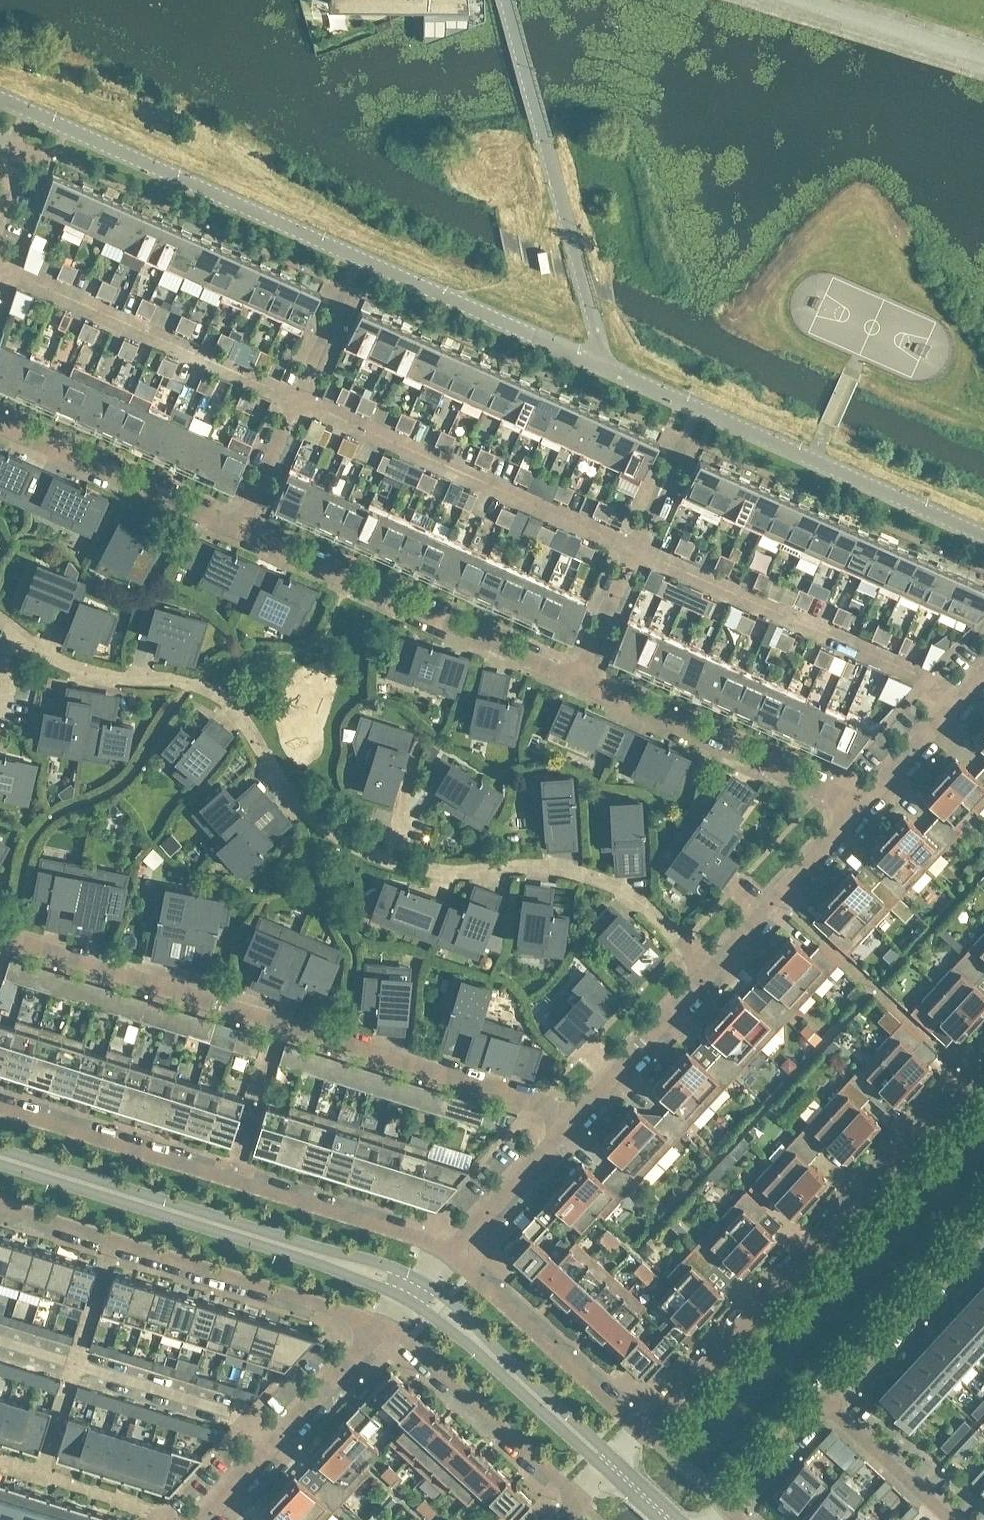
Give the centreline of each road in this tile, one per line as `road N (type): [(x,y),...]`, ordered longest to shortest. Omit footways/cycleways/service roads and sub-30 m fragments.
road 1 (residential): [(706,974),(657,917),(599,880),(526,866),(444,873),(374,857),(302,812),(244,721),(220,699),(181,682),(59,664),(0,620)]
road 2 (residential): [(576,1116),(0,937)]
road 3 (residential): [(983,1061),(643,1434)]
road 4 (residential): [(0,1109),(447,1255)]
road 5 (secondary): [(412,1291),(0,1157)]
road 6 (residential): [(0,1206),(381,1326)]
road 7 (residential): [(577,681),(238,530)]
road 8 (residential): [(295,400),(634,550)]
road 9 (residential): [(634,550),(962,697)]
road 10 (residential): [(0,268),(295,400)]
road 11 (residential): [(859,807),(577,681)]
road 12 (secondary): [(613,1467),(412,1291)]
road 13 (residential): [(447,1255),(643,1434)]
road 14 (residential): [(381,1326),(578,1502)]
road 15 (residential): [(204,1519),(381,1326)]
road 16 (residential): [(238,530),(0,425)]
road 17 (residential): [(820,1404),(983,1225)]
road 18 (residential): [(706,974),(859,807)]
road 19 (residential): [(576,1116),(706,974)]
road 20 (residential): [(447,1255),(576,1116)]
road 21 (residential): [(946,1519),(820,1404)]
road 22 (residential): [(859,807),(962,697)]
road 23 (residential): [(634,550),(577,681)]
road 24 (residential): [(295,400),(238,530)]
road 25 (residential): [(726,1504),(820,1404)]

